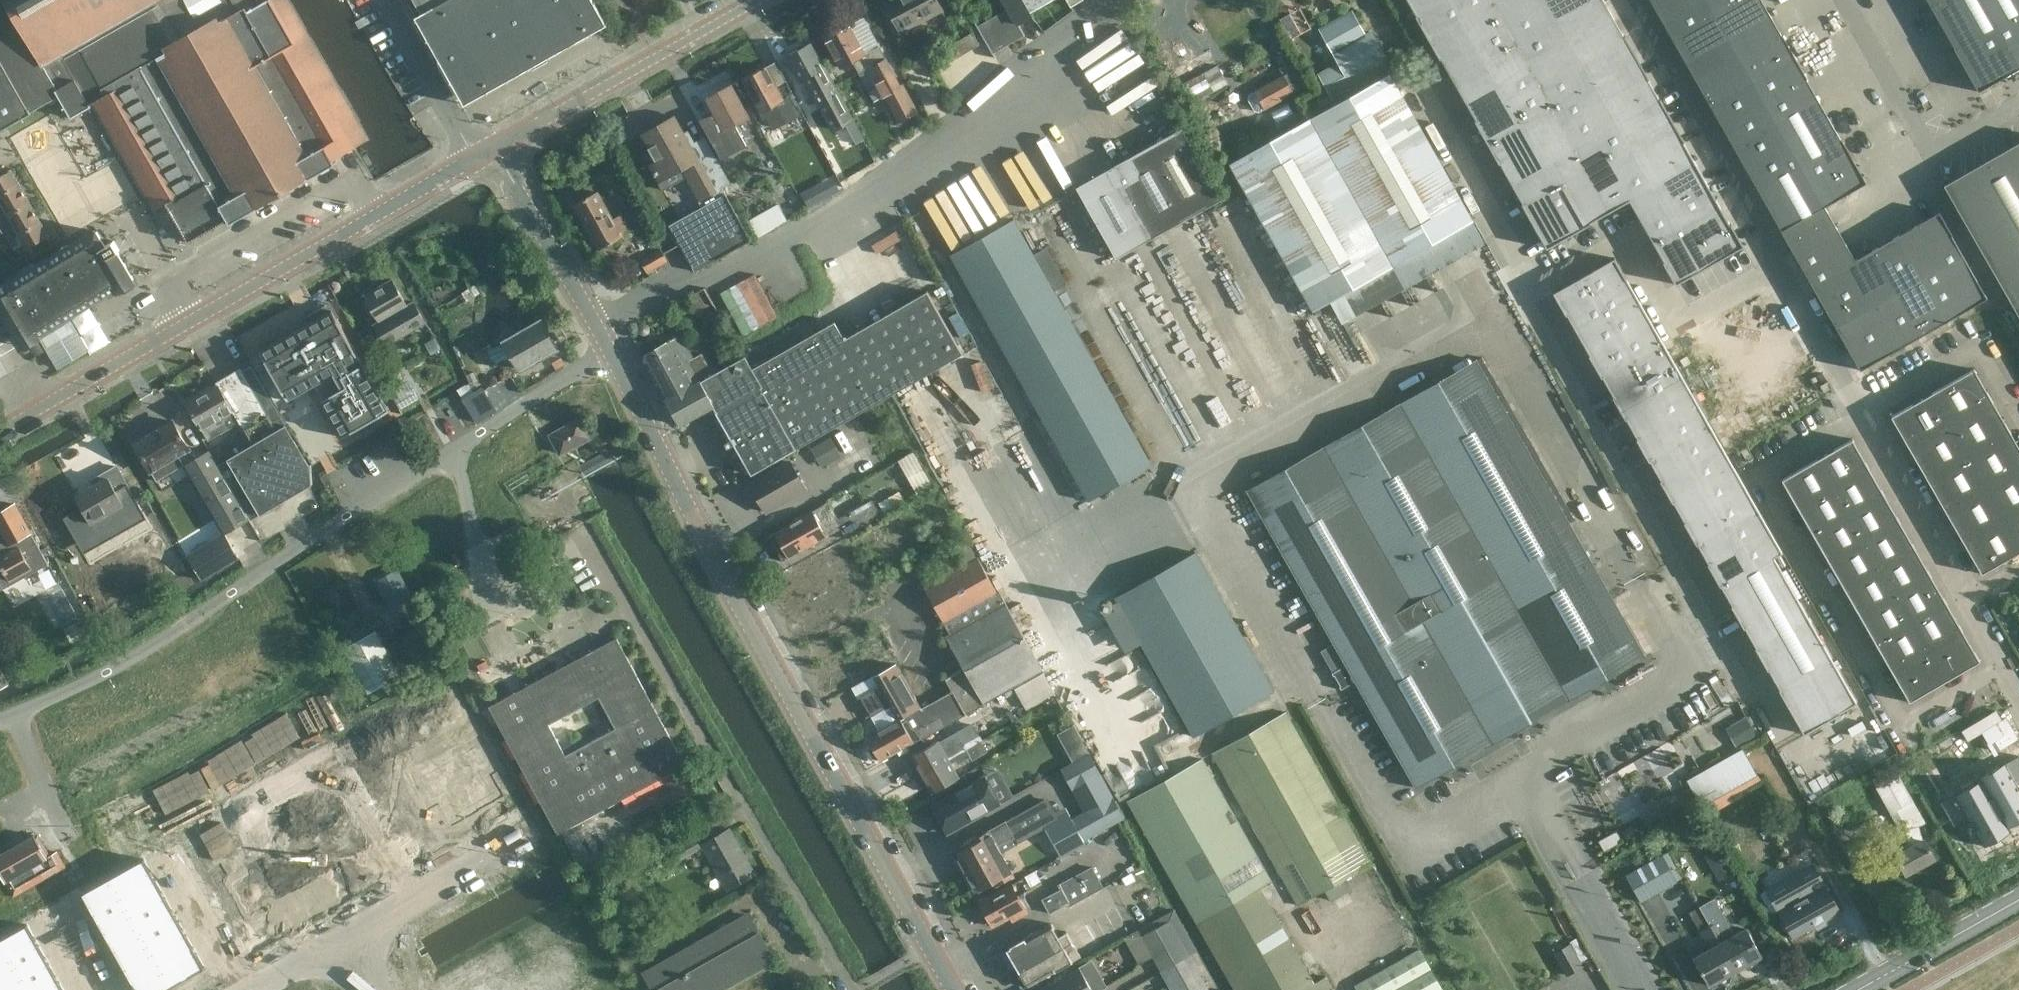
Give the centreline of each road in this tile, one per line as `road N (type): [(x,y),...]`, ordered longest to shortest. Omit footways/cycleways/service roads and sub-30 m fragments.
road 1 (tertiary): [(953,989),(736,598),(610,350)]
road 2 (unclassified): [(0,719),(166,638),(610,350)]
road 3 (unclassified): [(610,350),(639,318),(891,174),(1071,38),(1102,0)]
road 4 (tertiary): [(0,432),(472,159)]
road 5 (unclassified): [(851,989),(588,537)]
road 6 (unclassified): [(495,146),(761,0)]
road 7 (tertiary): [(610,350),(495,146)]
road 8 (residential): [(344,937),(526,835)]
road 9 (unclassified): [(472,159),(380,0)]
road 10 (tertiary): [(1858,989),(2018,900)]

